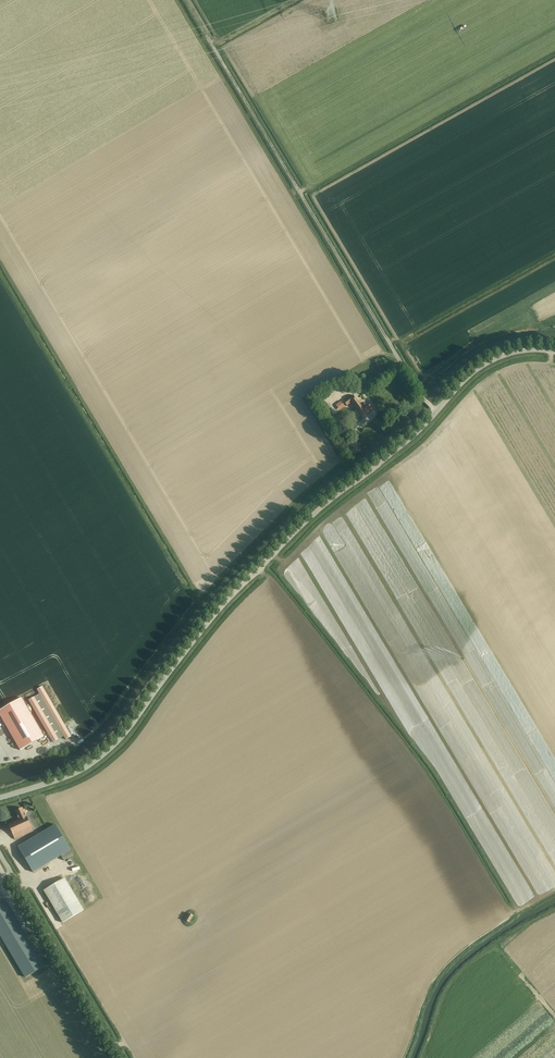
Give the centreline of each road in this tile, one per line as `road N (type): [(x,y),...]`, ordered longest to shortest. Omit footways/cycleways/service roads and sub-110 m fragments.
road 1 (unclassified): [(0,798),(71,775),(105,754),(239,588),(308,520),(417,433),(468,377),(512,353),(554,350)]
road 2 (track): [(400,360),(185,0)]
road 3 (unclassified): [(120,1057),(0,855)]

